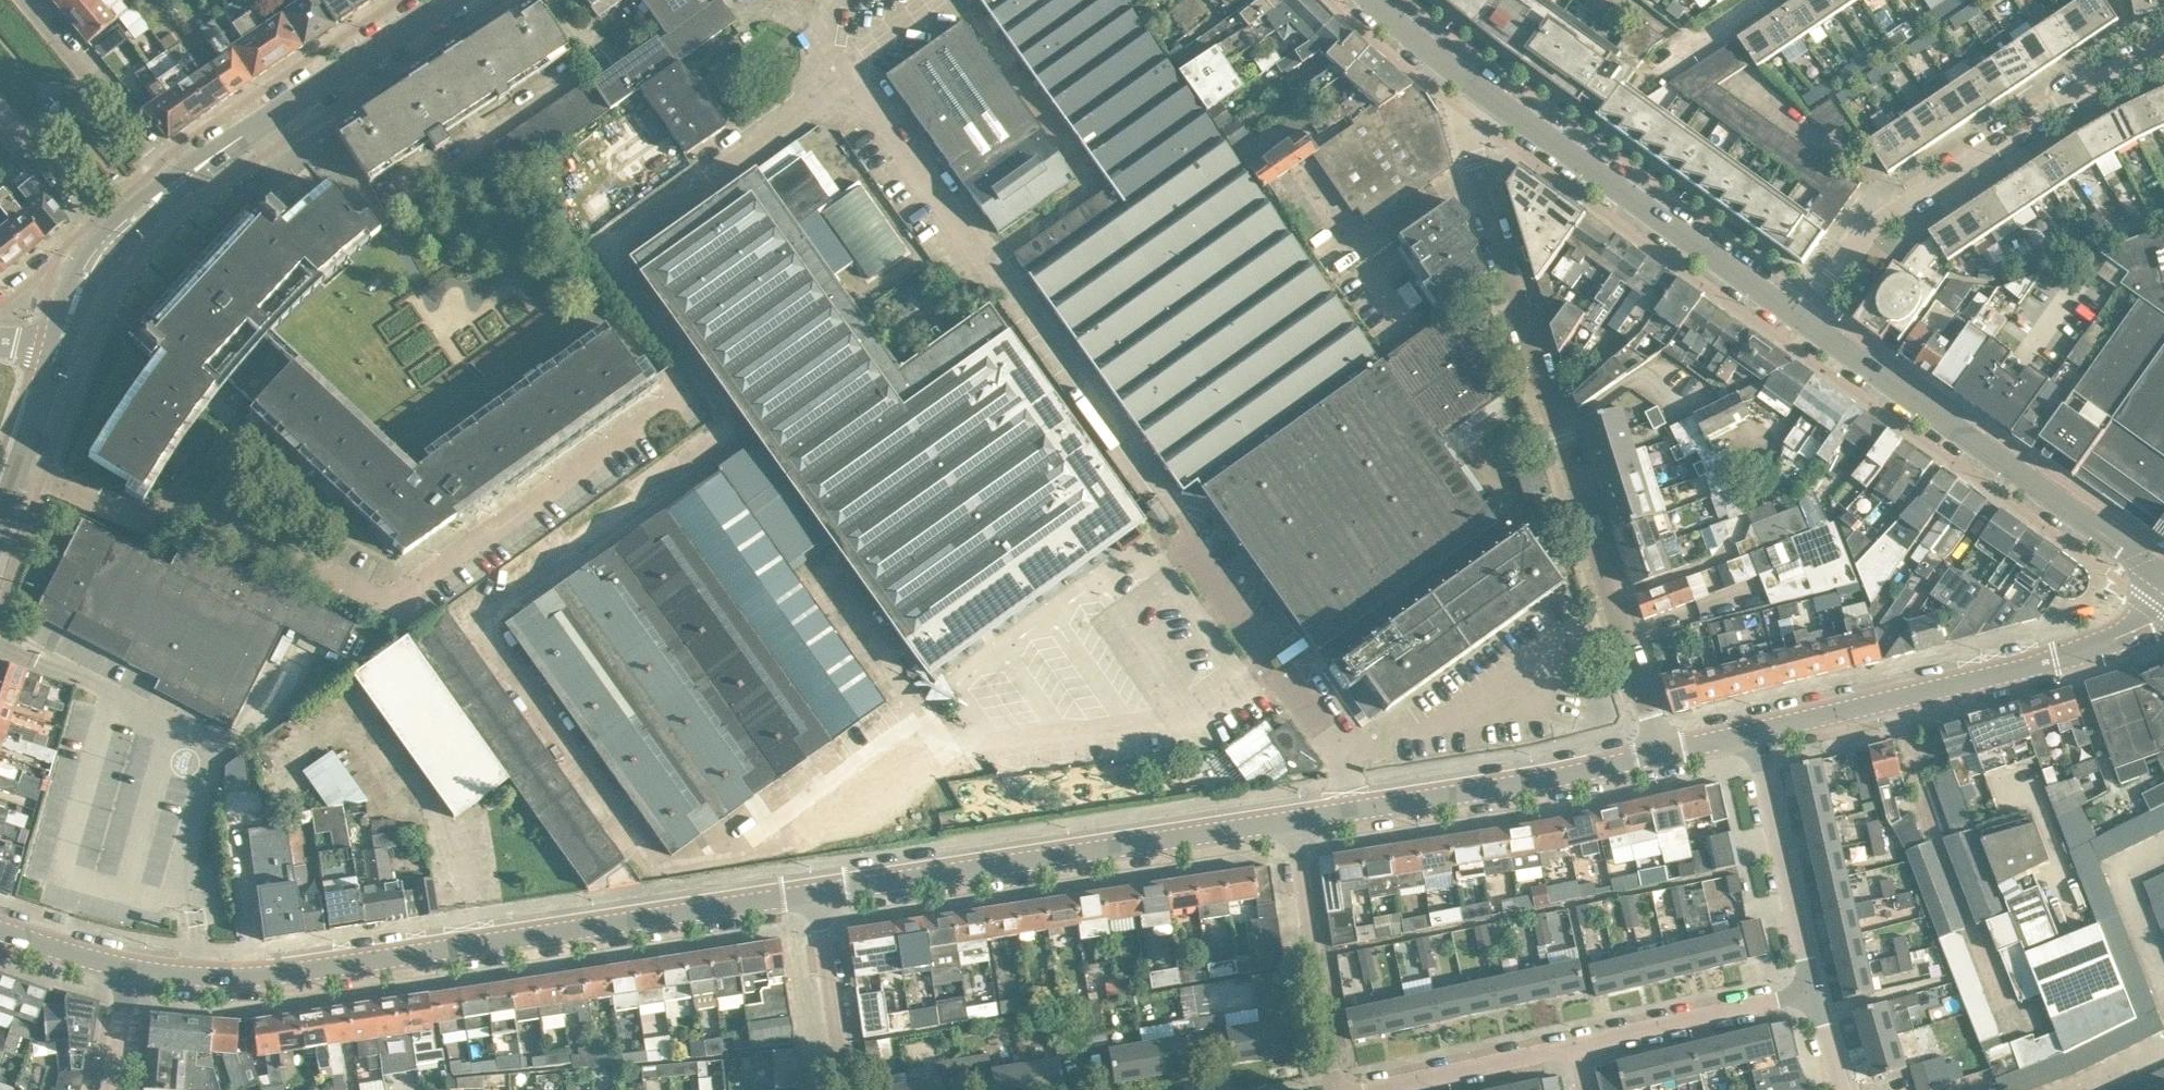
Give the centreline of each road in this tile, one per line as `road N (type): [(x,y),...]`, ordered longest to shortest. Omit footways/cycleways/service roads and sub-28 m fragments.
road 1 (residential): [(672,396),(418,588),(393,597),(375,596),(198,504),(178,500),(138,519),(19,463)]
road 2 (tertiary): [(132,970),(225,979),(302,974),(817,894)]
road 3 (residential): [(1489,97),(1473,126),(1477,164),(1662,754)]
road 4 (tertiary): [(817,894),(1293,822)]
road 5 (residential): [(2163,49),(1901,202),(1854,242),(1803,320)]
road 6 (tertiary): [(2163,581),(1803,320)]
road 7 (tertiary): [(1757,730),(2055,657),(2163,617)]
road 8 (tertiary): [(1803,320),(1489,97)]
road 9 (tertiary): [(1293,822),(1544,782),(1662,754)]
road 10 (tertiary): [(177,181),(452,0)]
road 11 (residential): [(1293,822),(1337,1089)]
road 12 (residential): [(1812,991),(1757,730)]
road 13 (residential): [(1575,1045),(1812,991)]
road 14 (residential): [(177,181),(24,0)]
road 15 (residential): [(1375,1089),(1575,1045)]
road 16 (residential): [(844,1089),(817,894)]
road 17 (residential): [(0,105),(104,230)]
road 18 (tertiary): [(1489,97),(1369,0)]
road 19 (residential): [(1637,85),(1754,0)]
road 20 (tertiary): [(0,936),(132,970)]
road 21 (tertiary): [(19,463),(58,347)]
road 22 (residential): [(112,1089),(132,970)]

